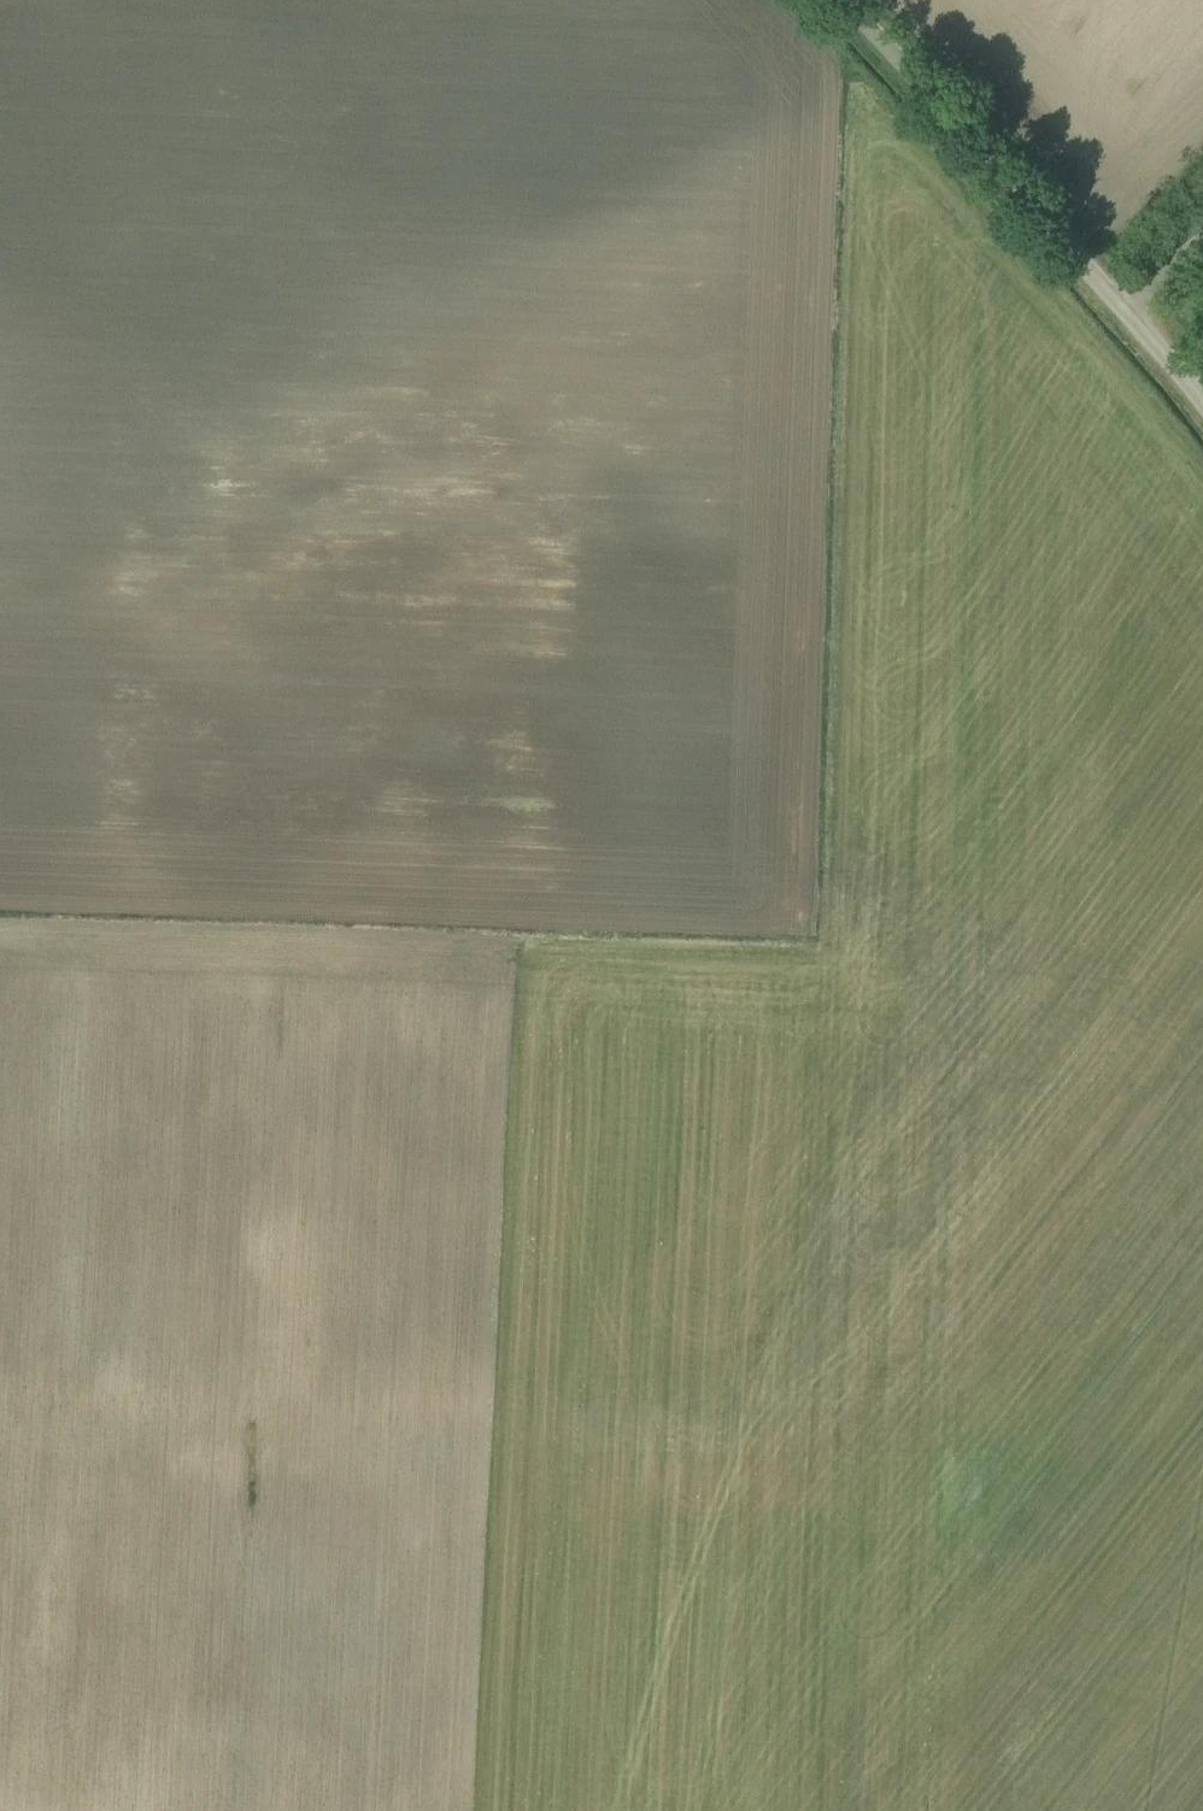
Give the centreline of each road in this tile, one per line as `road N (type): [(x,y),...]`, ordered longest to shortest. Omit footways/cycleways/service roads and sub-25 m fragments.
road 1 (unclassified): [(1202,391),(859,0)]

